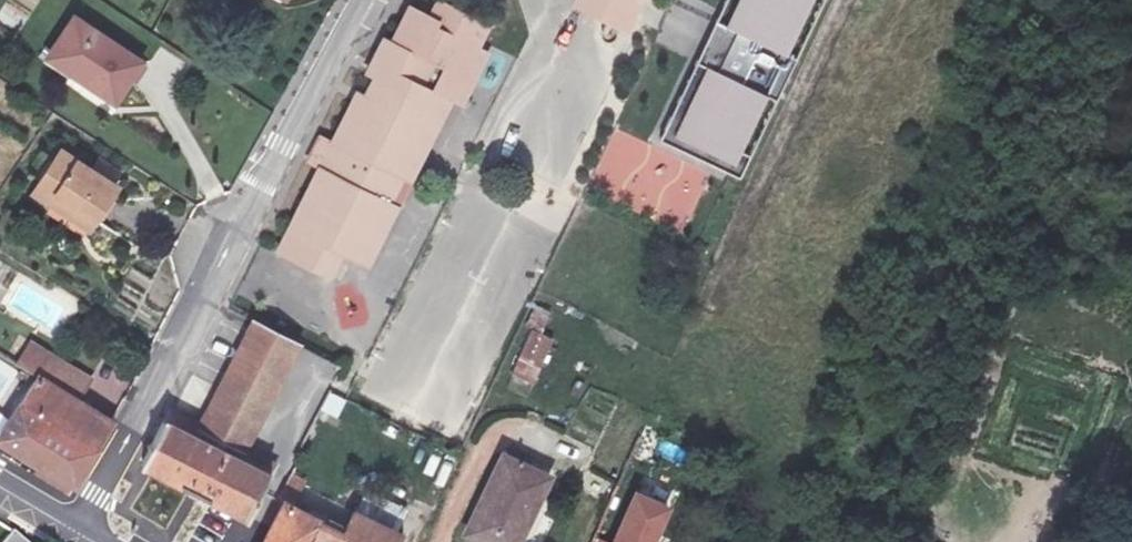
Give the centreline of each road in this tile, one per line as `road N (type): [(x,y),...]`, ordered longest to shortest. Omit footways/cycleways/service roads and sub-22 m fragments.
road 1 (residential): [(77,529),(364,0)]

